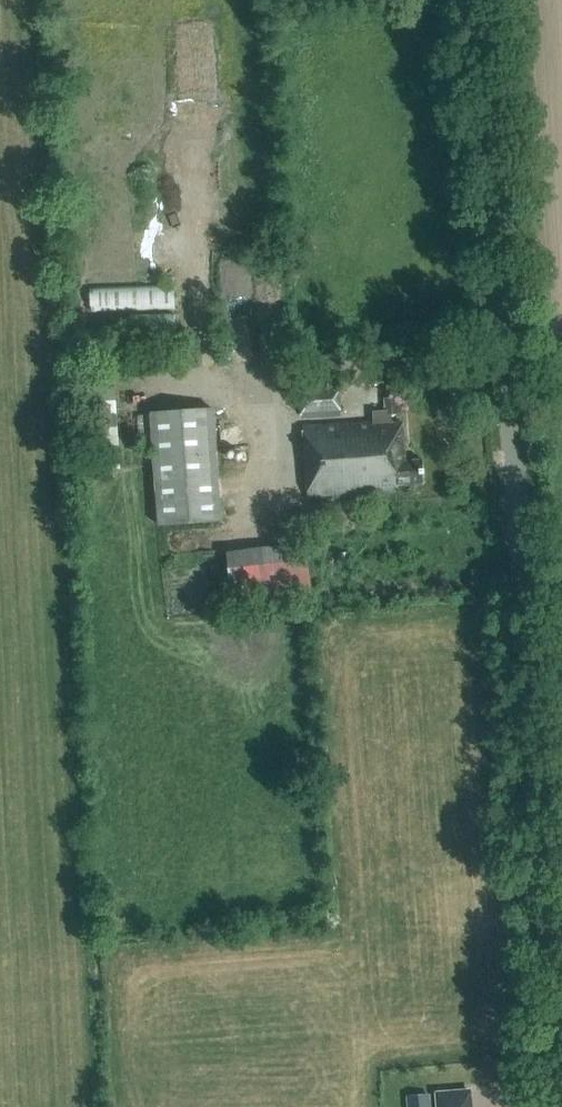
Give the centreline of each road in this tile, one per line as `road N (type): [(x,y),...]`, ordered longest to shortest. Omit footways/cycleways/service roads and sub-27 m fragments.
road 1 (tertiary): [(558,1106),(484,0)]

